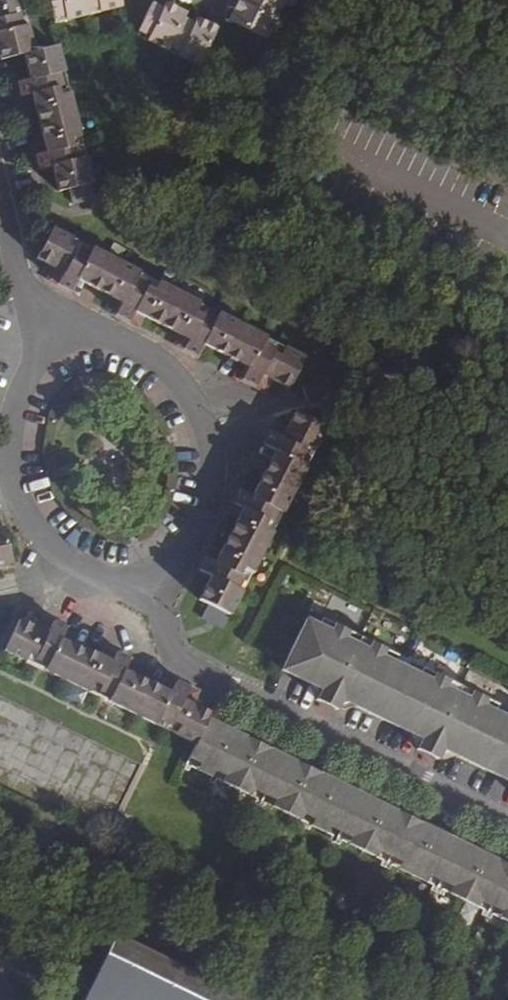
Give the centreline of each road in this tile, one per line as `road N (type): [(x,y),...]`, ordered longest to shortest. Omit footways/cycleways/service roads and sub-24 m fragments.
road 1 (residential): [(507,827),(174,662),(150,582)]
road 2 (residential): [(150,582),(174,565),(205,508),(211,460),(196,401),(144,352),(105,335),(51,333)]
road 3 (residential): [(13,492),(30,528),(57,556),(126,584),(150,582)]
road 4 (residential): [(51,333),(16,407),(13,492)]
road 5 (residential): [(51,333),(0,201)]

